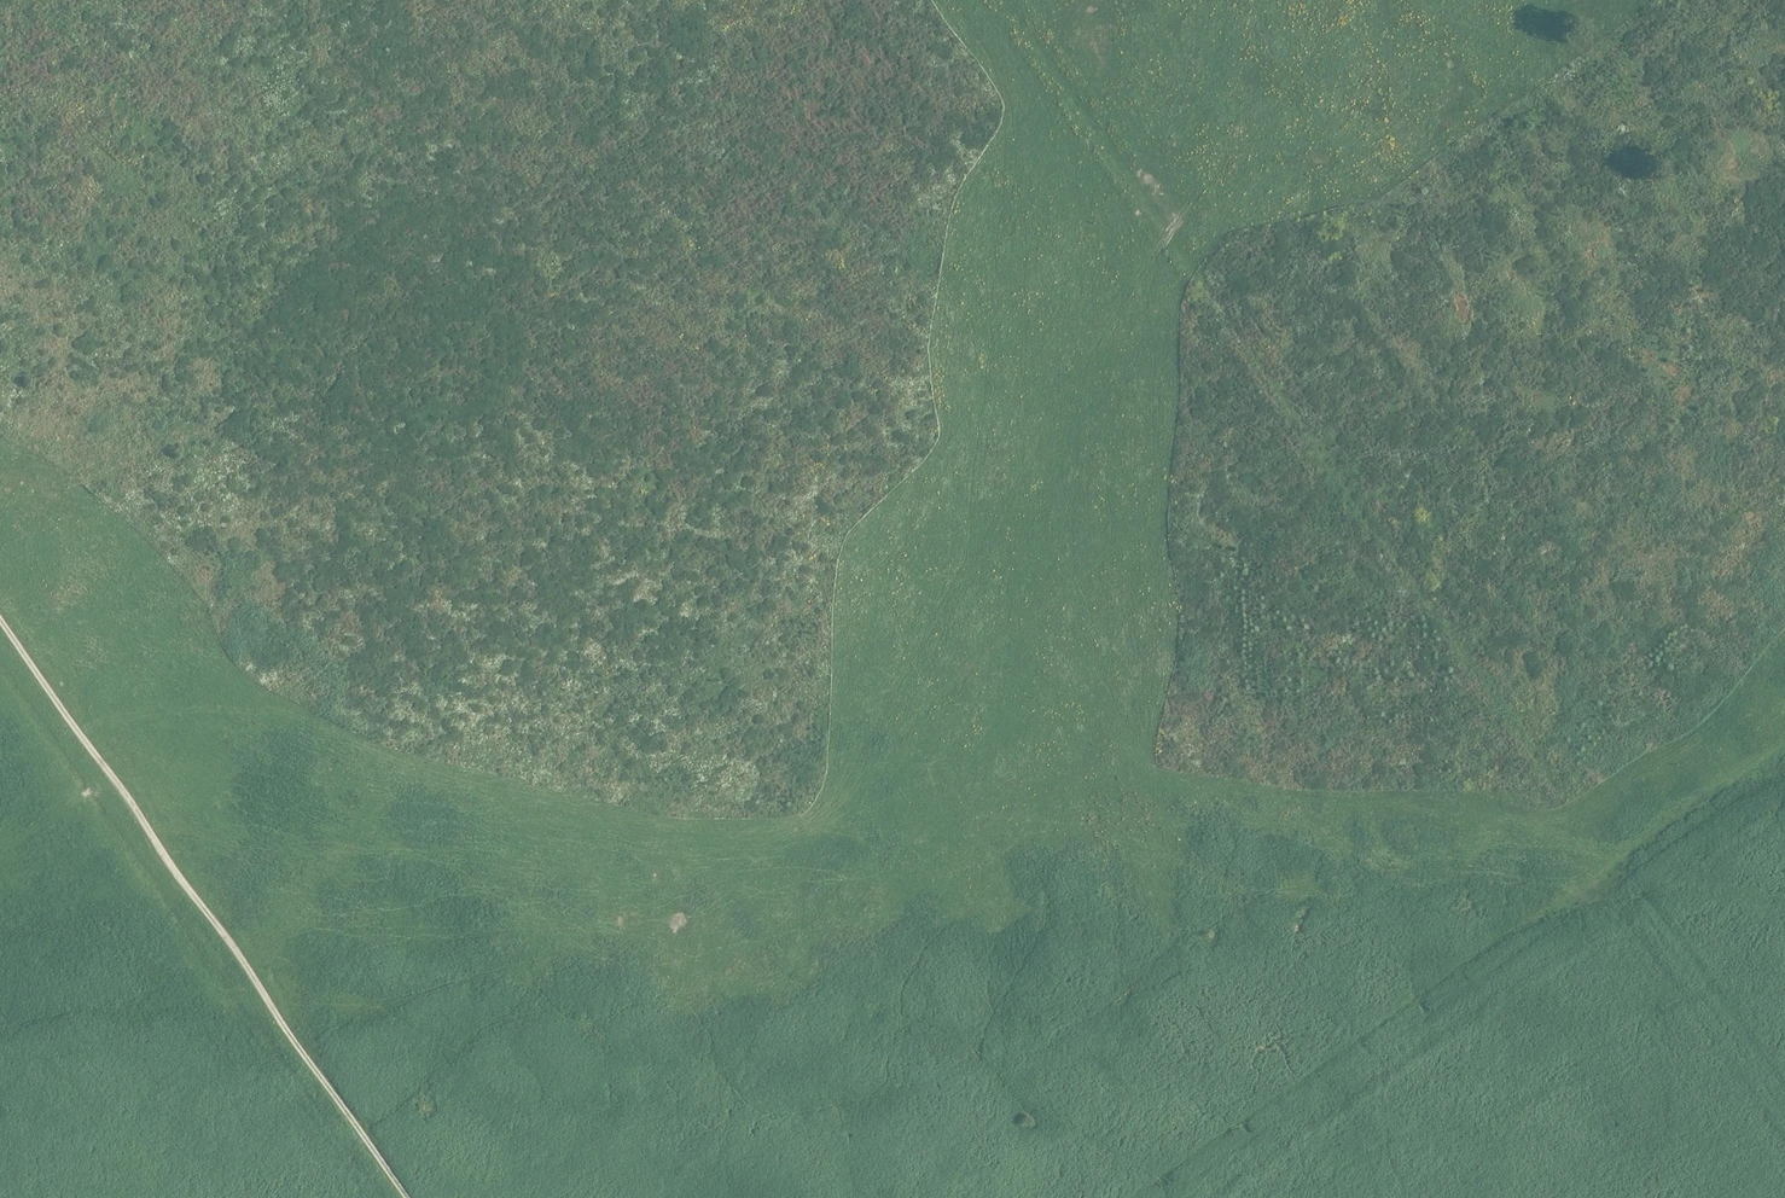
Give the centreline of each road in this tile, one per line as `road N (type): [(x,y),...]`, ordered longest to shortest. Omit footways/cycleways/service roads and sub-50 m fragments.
road 1 (track): [(0,618),(409,1197)]

